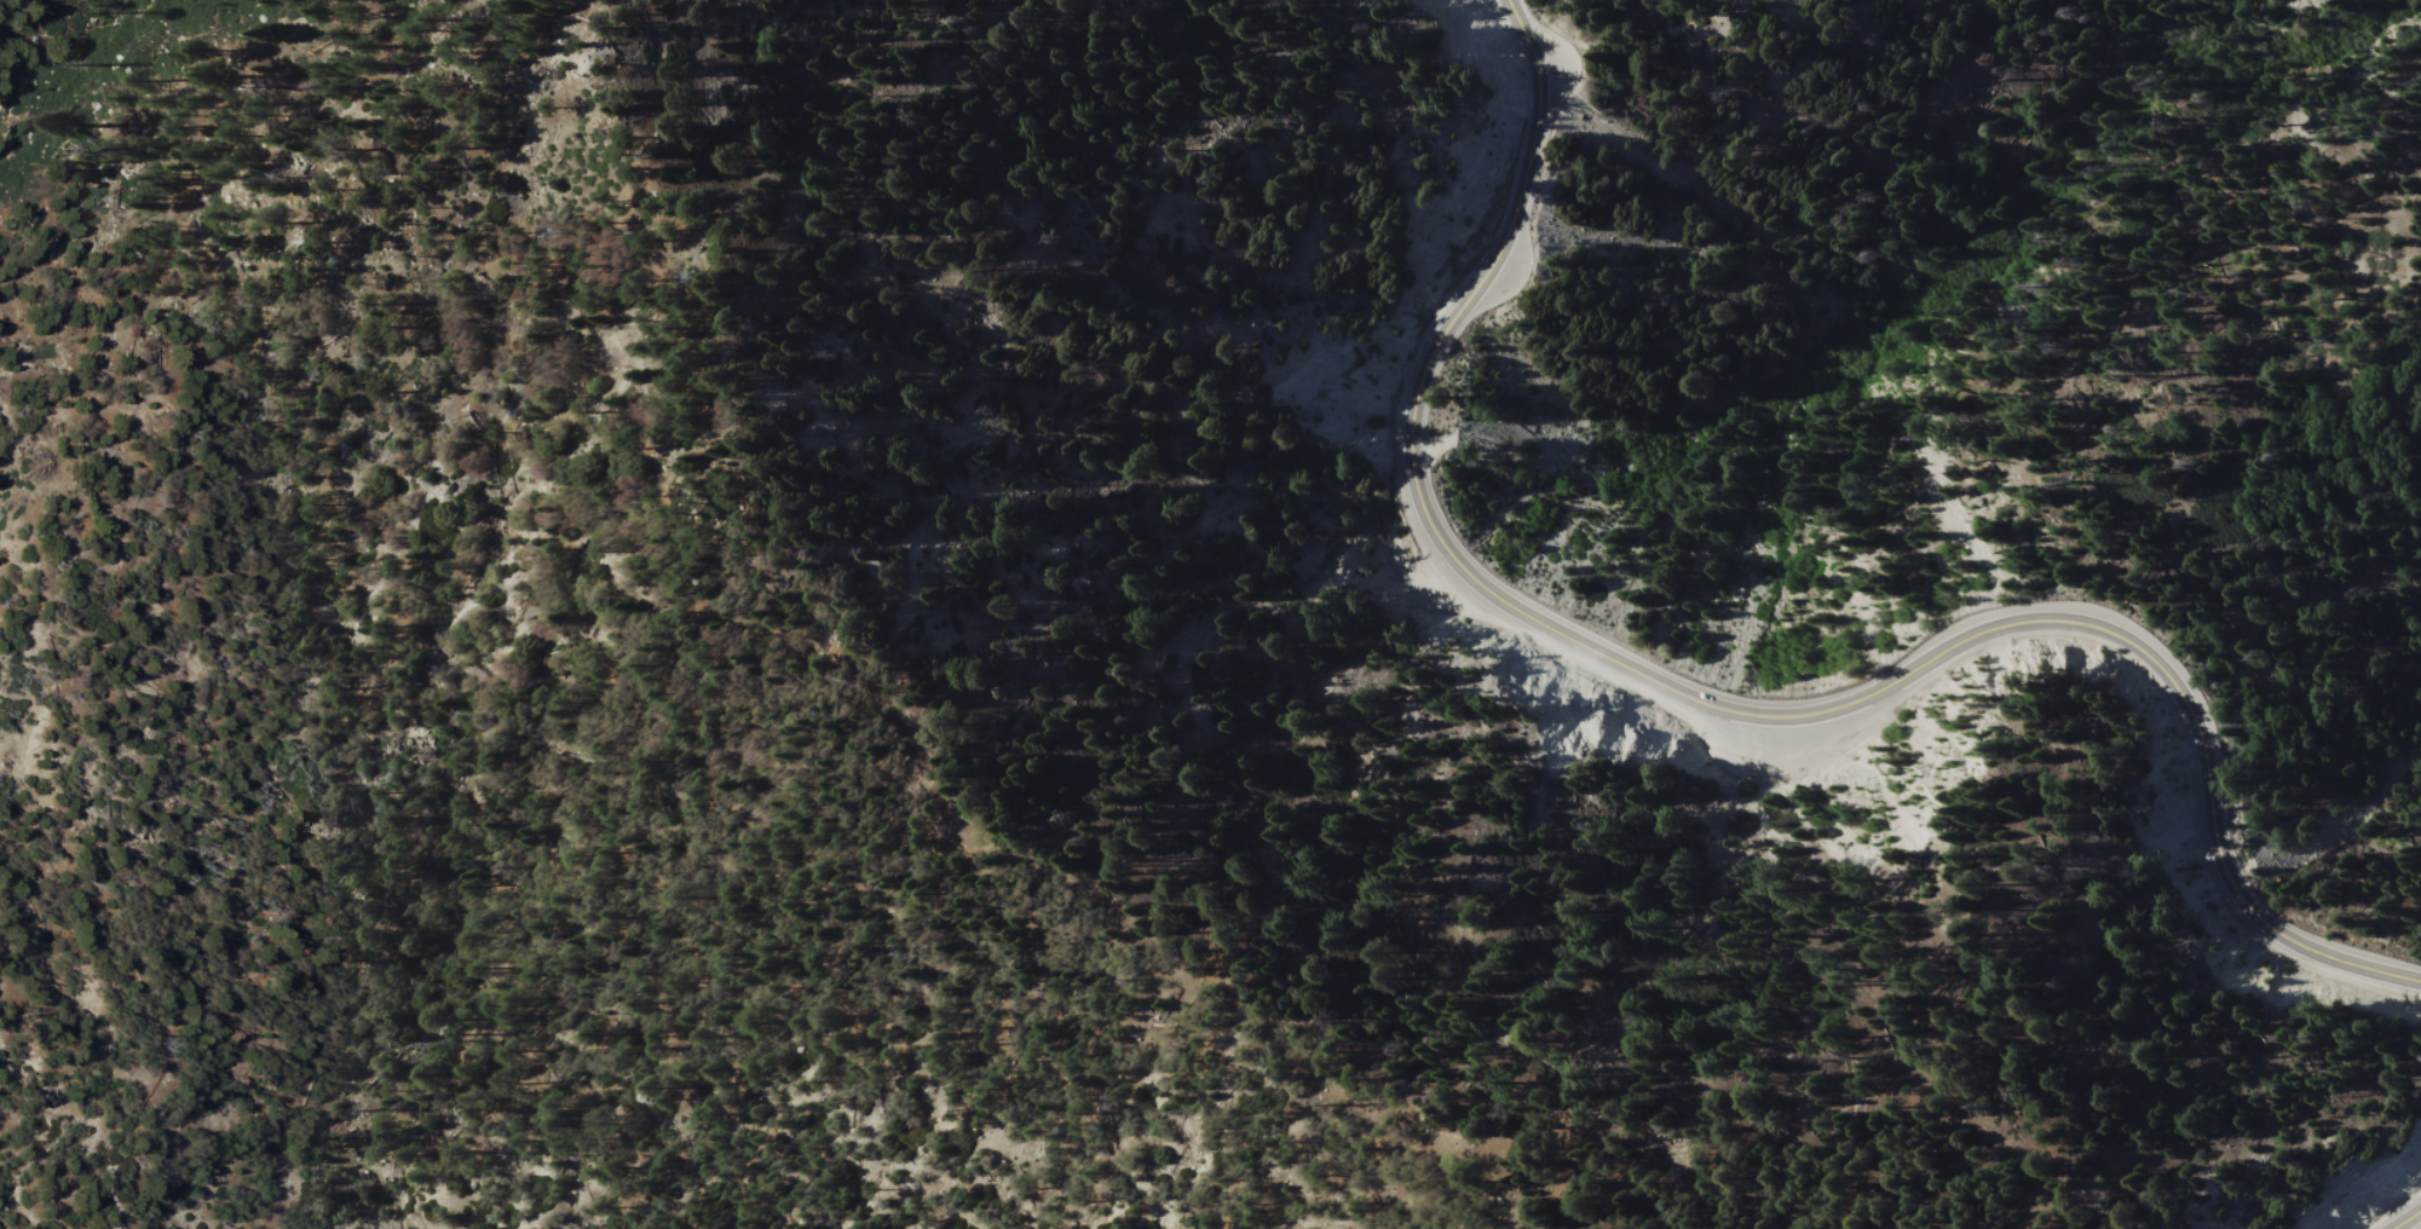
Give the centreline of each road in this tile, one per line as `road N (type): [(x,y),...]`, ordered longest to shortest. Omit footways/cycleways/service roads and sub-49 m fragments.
road 1 (primary): [(1908,670),(1864,704),(1785,720),(1705,708),(1460,588),(1436,562),(1407,479),(1418,396),(1451,311),(1498,231)]
road 2 (primary): [(2420,979),(2322,956),(2261,923),(2223,885),(2203,850),(2185,735),(2140,657),(2119,635),(2082,618),(1990,622),(1908,670)]
road 3 (primary): [(1522,166),(1534,79),(1523,39)]

